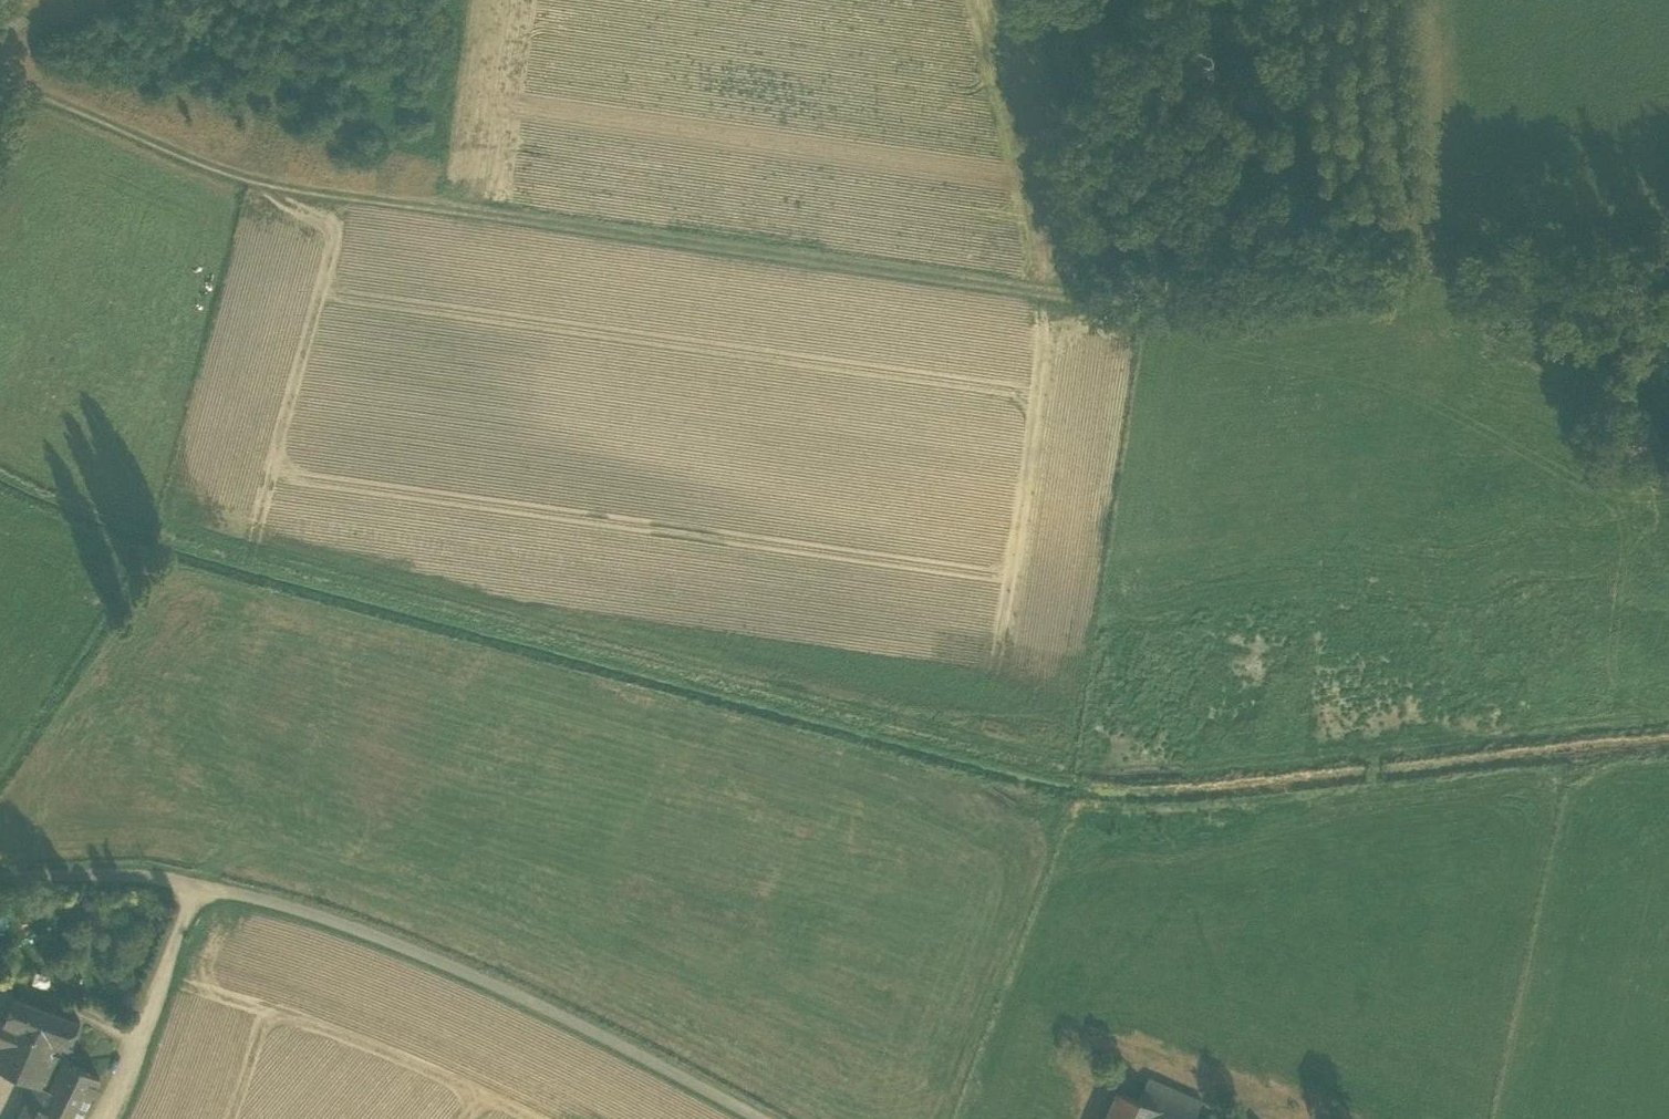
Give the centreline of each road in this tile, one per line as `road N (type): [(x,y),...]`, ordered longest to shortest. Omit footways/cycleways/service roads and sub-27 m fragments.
road 1 (unclassified): [(764,1118),(629,1043),(329,913),(185,874),(0,878)]

